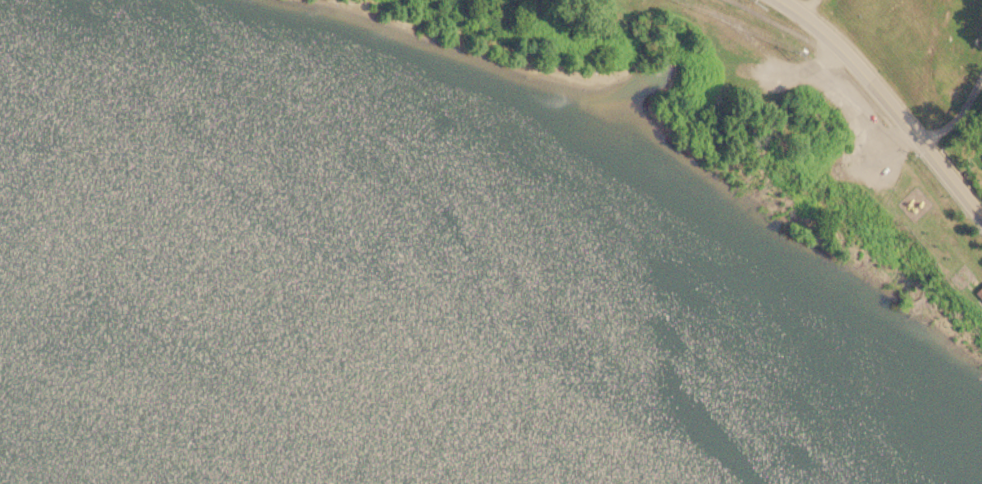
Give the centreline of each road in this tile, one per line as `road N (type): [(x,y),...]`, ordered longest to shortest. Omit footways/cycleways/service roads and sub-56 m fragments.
road 1 (secondary): [(923,141),(836,42),(778,0)]

